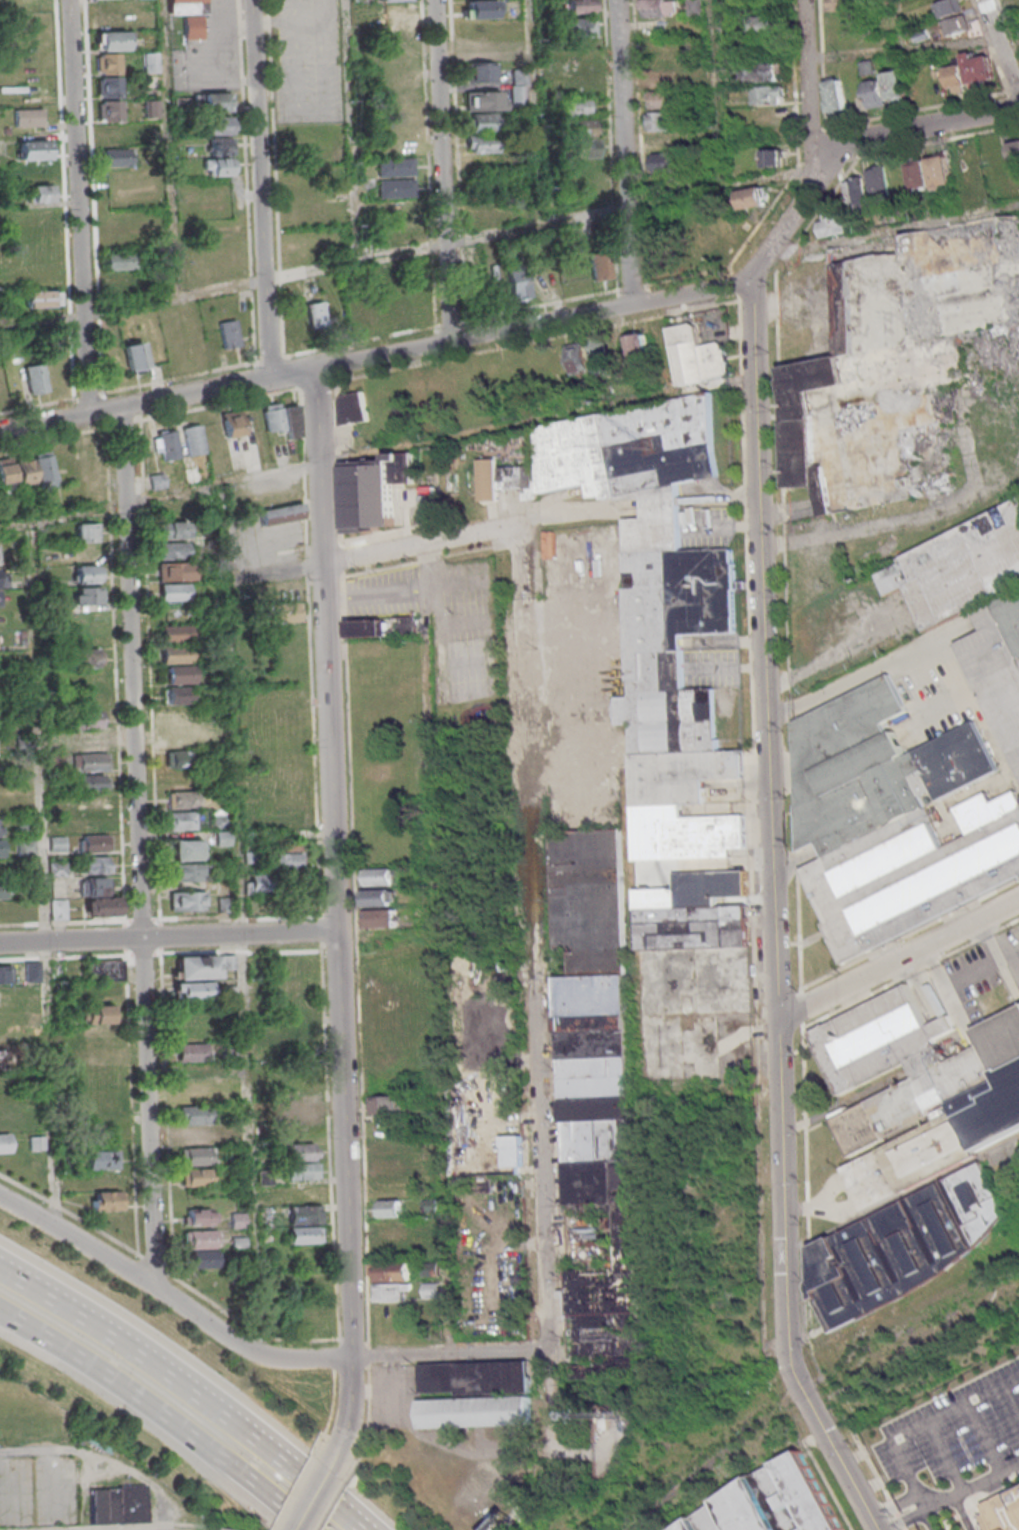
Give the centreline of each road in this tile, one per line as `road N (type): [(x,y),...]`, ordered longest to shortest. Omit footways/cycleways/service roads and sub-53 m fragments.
road 1 (residential): [(879,1529),(790,1342),(750,281)]
road 2 (residential): [(338,1464),(354,1392),(323,564)]
road 3 (residential): [(531,1351),(546,1329),(512,542)]
road 4 (residential): [(531,1351),(267,1358),(0,1198)]
road 5 (residential): [(141,938),(122,411)]
road 6 (motorway): [(361,1529),(172,1375),(0,1265)]
road 7 (residential): [(750,281),(314,368)]
road 8 (residential): [(87,418),(69,0)]
road 9 (residential): [(268,377),(253,0)]
road 10 (motorway): [(0,1314),(137,1402),(294,1529)]
road 11 (residential): [(154,1290),(141,938)]
road 12 (residential): [(1018,109),(841,146),(750,281)]
road 13 (residential): [(449,341),(434,0)]
road 14 (residential): [(337,930),(0,943)]
road 15 (residential): [(631,305),(617,0)]
road 16 (residential): [(1018,900),(778,1021)]
road 17 (residential): [(323,564),(314,368)]
road 18 (residential): [(323,564),(495,533),(512,542)]
road 19 (residential): [(817,187),(808,0)]
road 20 (residential): [(268,377),(122,411)]

